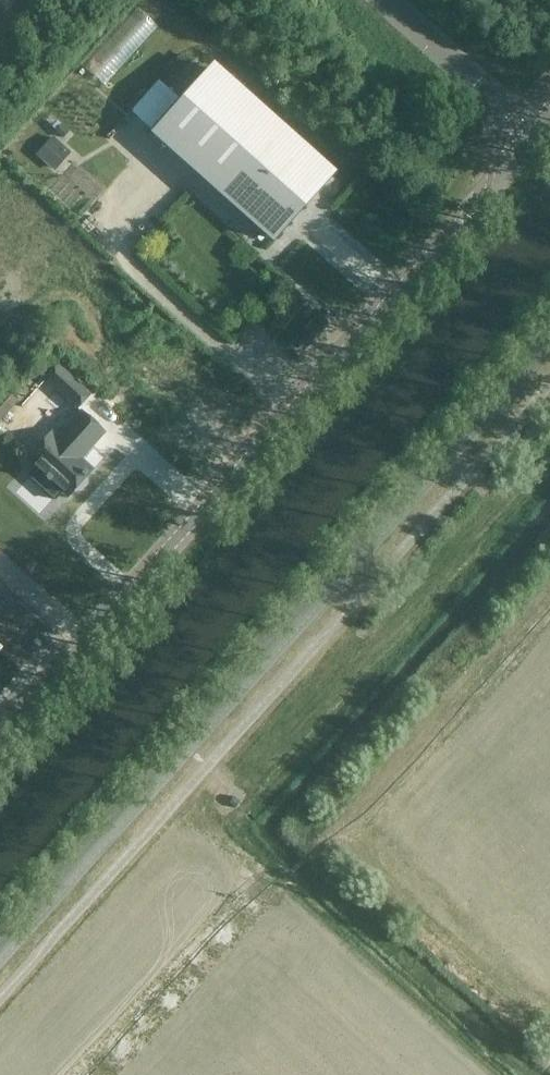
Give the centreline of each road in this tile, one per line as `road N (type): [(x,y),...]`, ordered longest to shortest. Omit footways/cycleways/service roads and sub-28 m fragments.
road 1 (tertiary): [(0,946),(549,332)]
road 2 (tertiary): [(0,735),(538,141)]
road 3 (residential): [(538,141),(384,0)]

